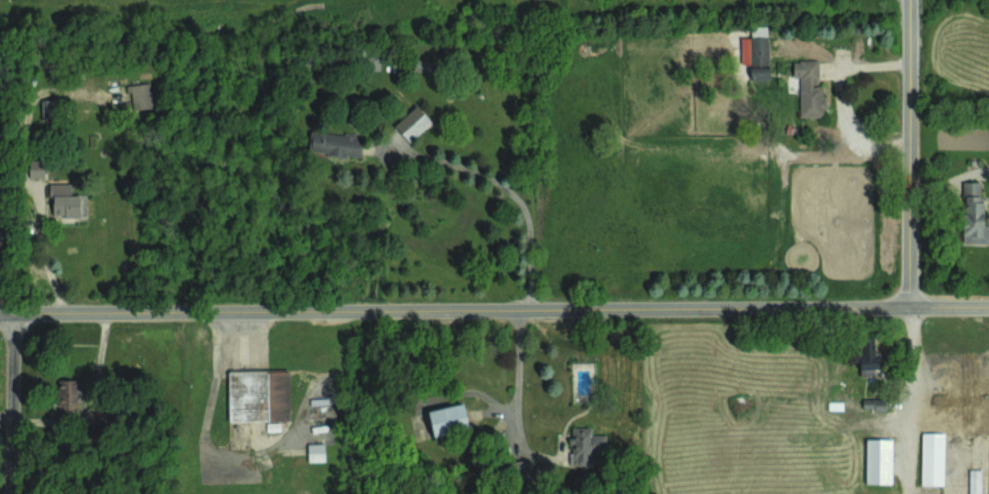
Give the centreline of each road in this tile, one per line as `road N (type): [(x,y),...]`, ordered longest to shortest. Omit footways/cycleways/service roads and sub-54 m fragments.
road 1 (tertiary): [(0,312),(988,305)]
road 2 (tertiary): [(907,0),(907,306)]
road 3 (residential): [(13,312),(12,493)]

